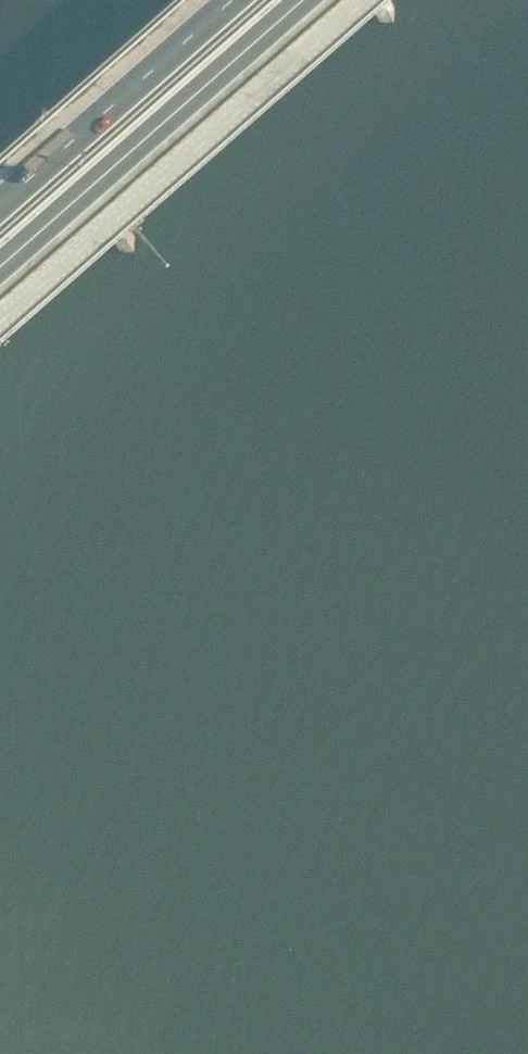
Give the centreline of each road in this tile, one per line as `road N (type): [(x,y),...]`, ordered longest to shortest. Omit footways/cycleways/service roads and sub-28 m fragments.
road 1 (unclassified): [(0,326),(370,0)]
road 2 (motorway): [(0,270),(307,0)]
road 3 (motorway): [(237,0),(0,209)]

